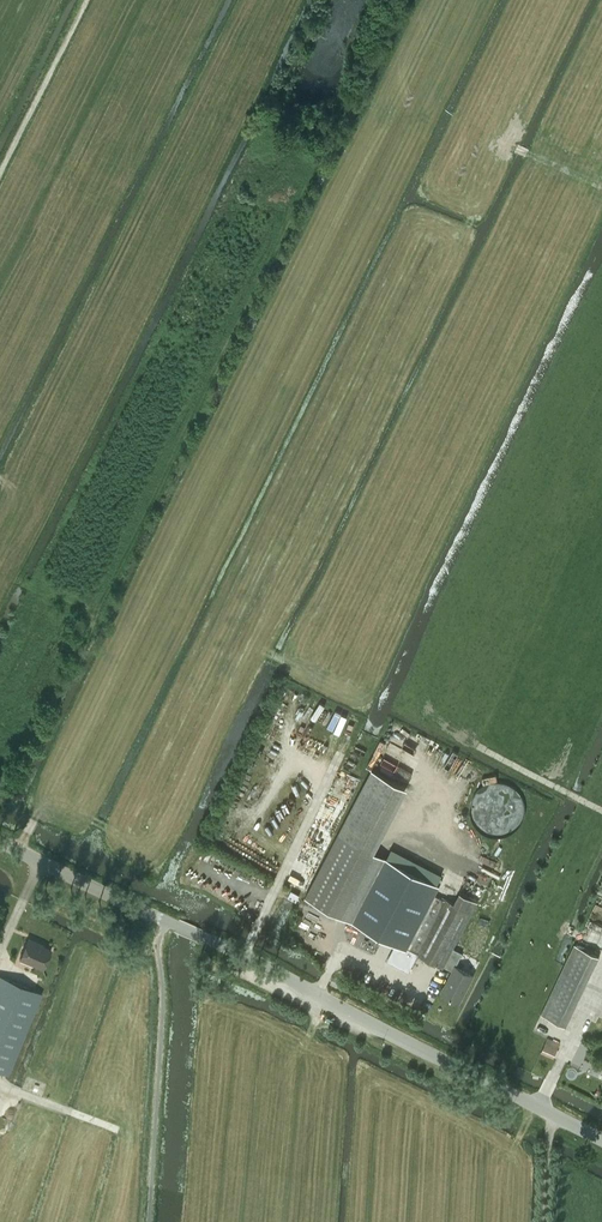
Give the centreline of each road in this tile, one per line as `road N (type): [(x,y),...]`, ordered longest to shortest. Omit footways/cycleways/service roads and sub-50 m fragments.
road 1 (unclassified): [(601,1140),(0,843)]
road 2 (track): [(0,175),(86,0)]
road 3 (track): [(540,1108),(601,976)]

